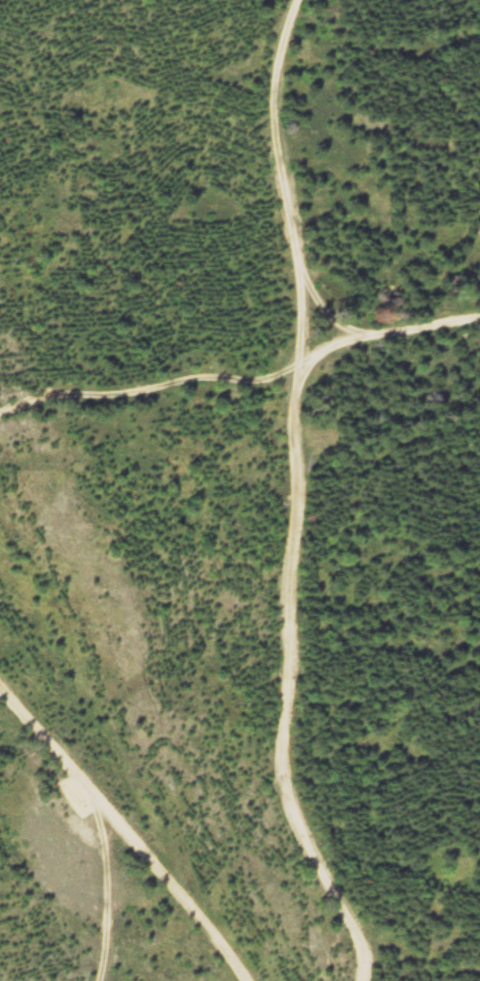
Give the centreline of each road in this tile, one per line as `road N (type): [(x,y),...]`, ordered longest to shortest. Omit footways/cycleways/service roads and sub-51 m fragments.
road 1 (track): [(366,980),(365,947),(305,836),(283,762),(296,665),(288,588),(303,514),(295,442),(306,315),(277,112),(282,56),(301,0)]
road 2 (track): [(0,410),(300,378),(419,327),(479,313)]
road 3 (track): [(70,769),(249,980)]
road 4 (track): [(95,796),(106,945),(96,980)]

